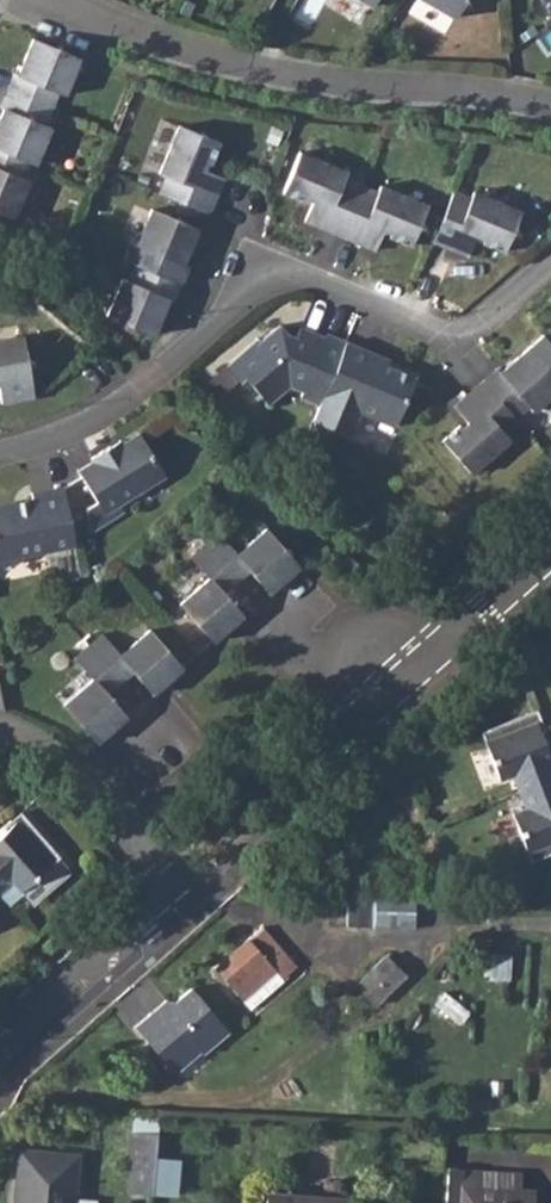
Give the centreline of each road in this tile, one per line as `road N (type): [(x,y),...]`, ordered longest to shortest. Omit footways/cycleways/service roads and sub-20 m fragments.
road 1 (residential): [(0,455),(100,417),(216,325),(260,267),(461,347),(550,272)]
road 2 (residential): [(47,0),(191,57),(274,78),(510,98),(550,110)]
road 3 (residential): [(0,1041),(142,917),(156,870)]
road 4 (residential): [(0,734),(107,789),(143,833),(156,870)]
road 5 (residential): [(389,694),(550,551)]

